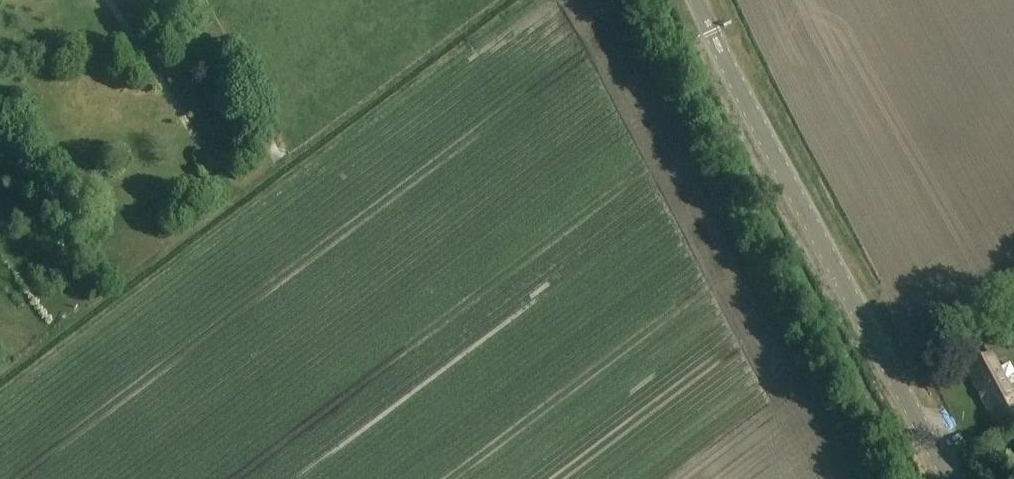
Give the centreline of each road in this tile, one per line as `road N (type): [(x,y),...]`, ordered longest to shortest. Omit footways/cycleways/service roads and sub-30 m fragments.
road 1 (tertiary): [(946,478),(696,0)]

